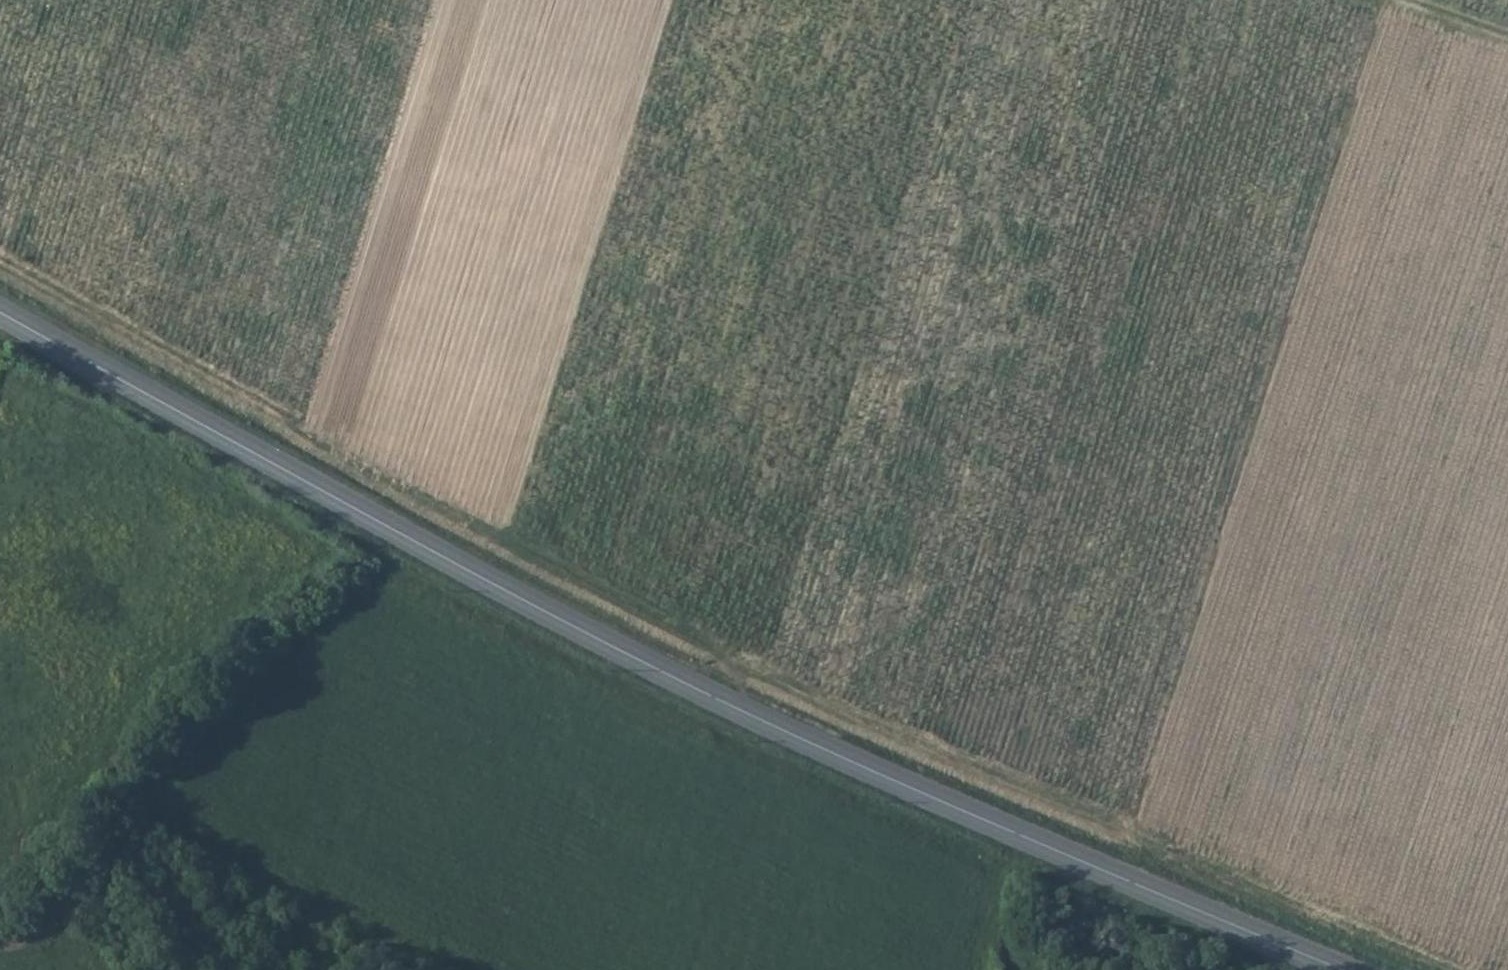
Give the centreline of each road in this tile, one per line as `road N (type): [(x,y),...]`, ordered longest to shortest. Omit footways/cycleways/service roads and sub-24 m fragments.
road 1 (tertiary): [(0,314),(688,686),(1344,969)]
road 2 (track): [(1507,43),(1387,0)]

